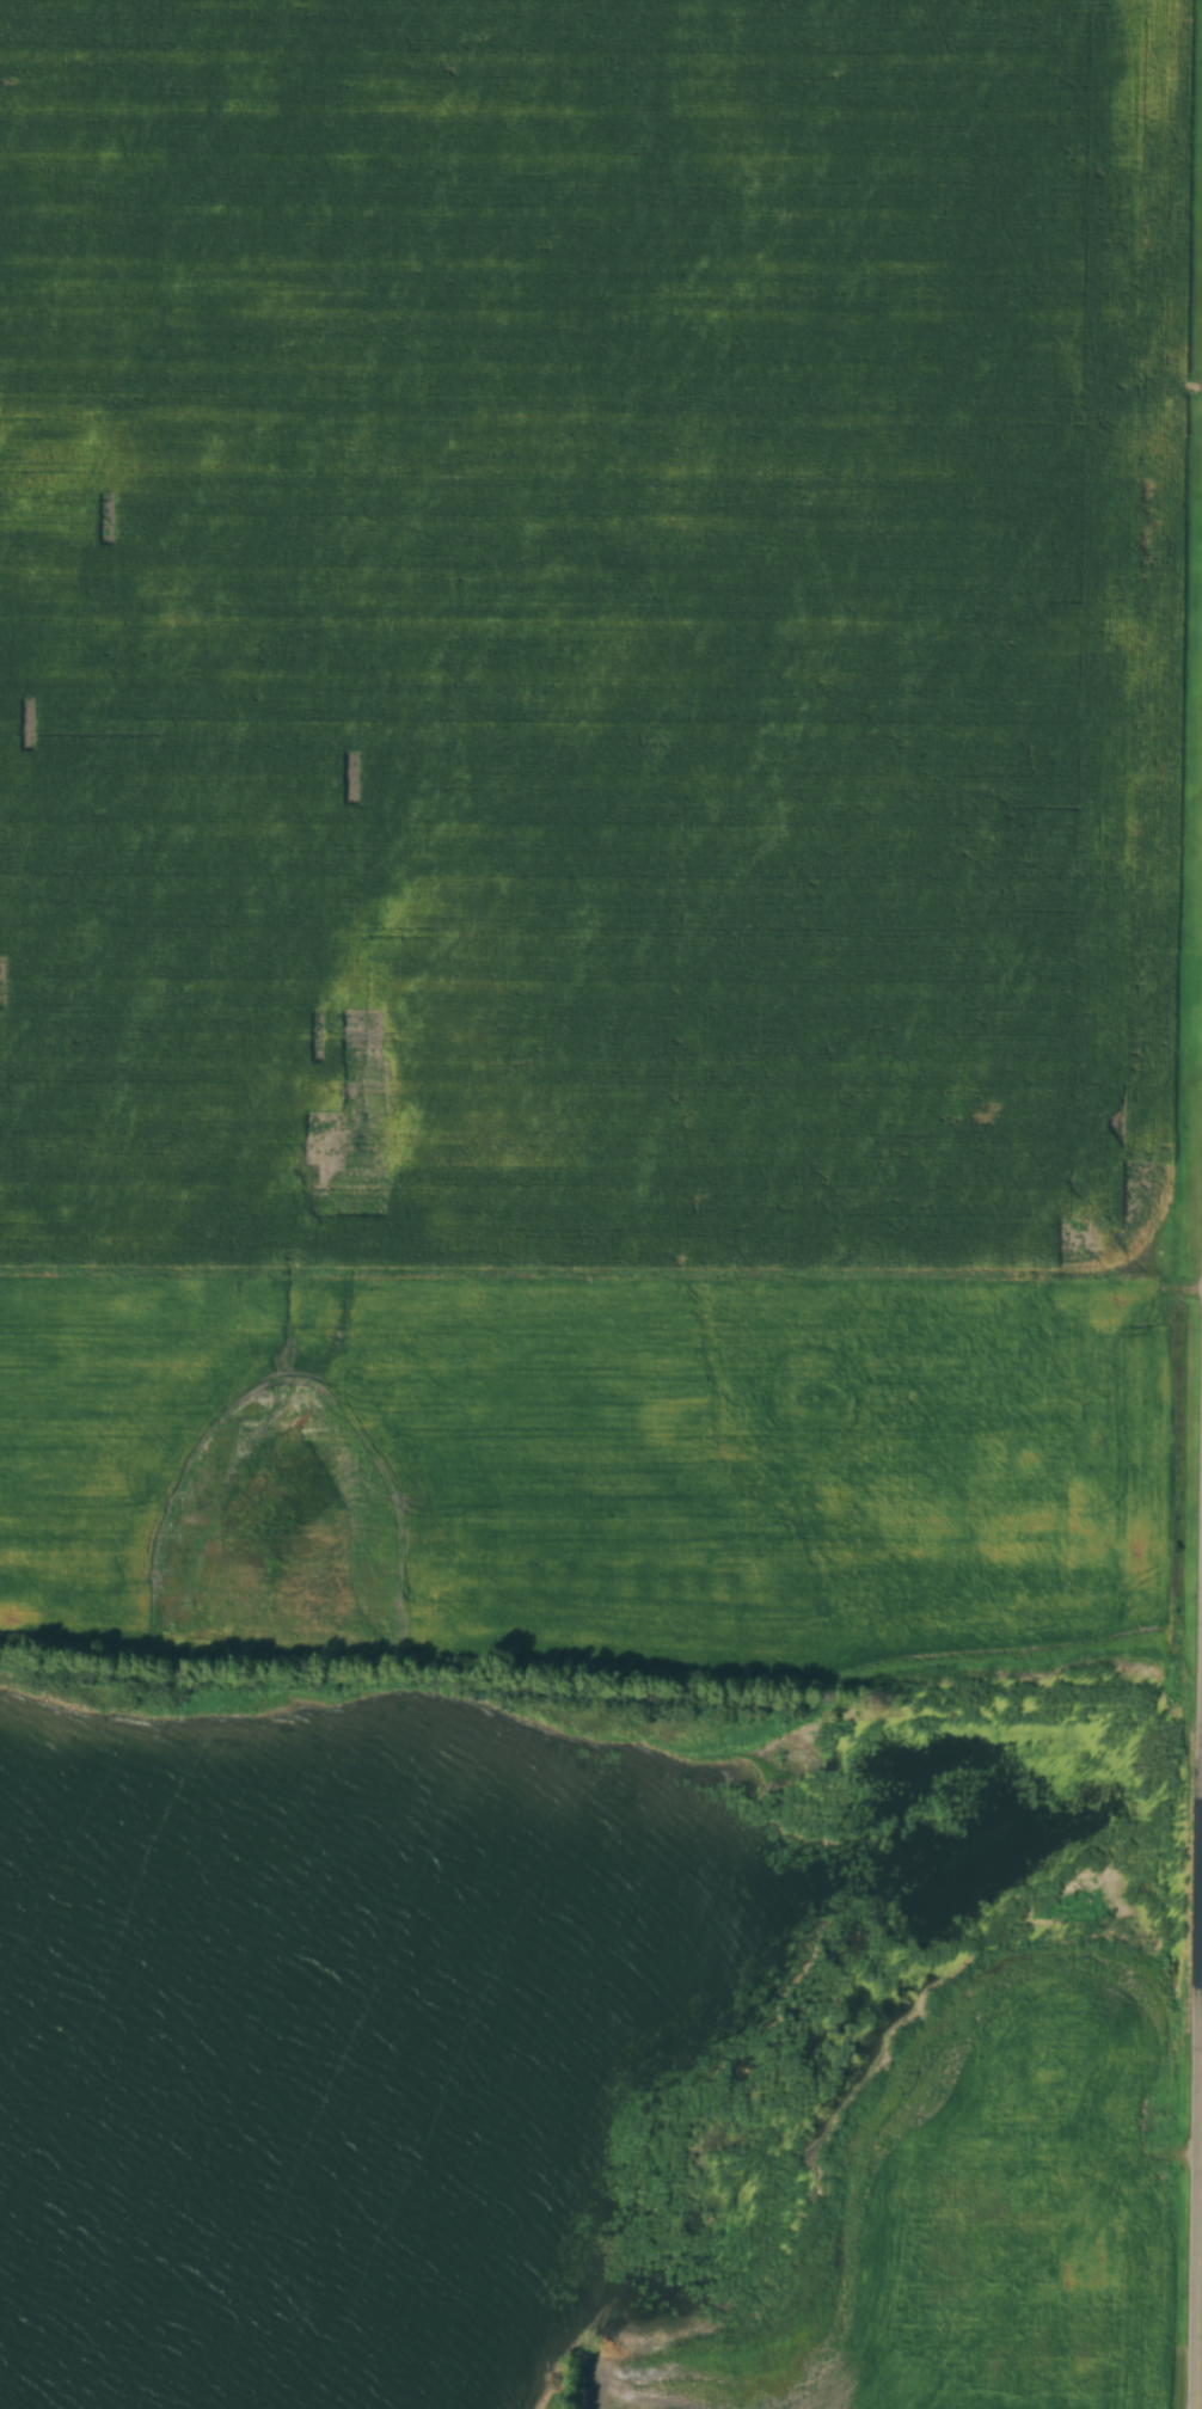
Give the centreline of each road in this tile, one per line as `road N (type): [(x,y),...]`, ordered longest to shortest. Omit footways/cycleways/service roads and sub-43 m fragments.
road 1 (tertiary): [(1197,2408),(1201,1959)]

